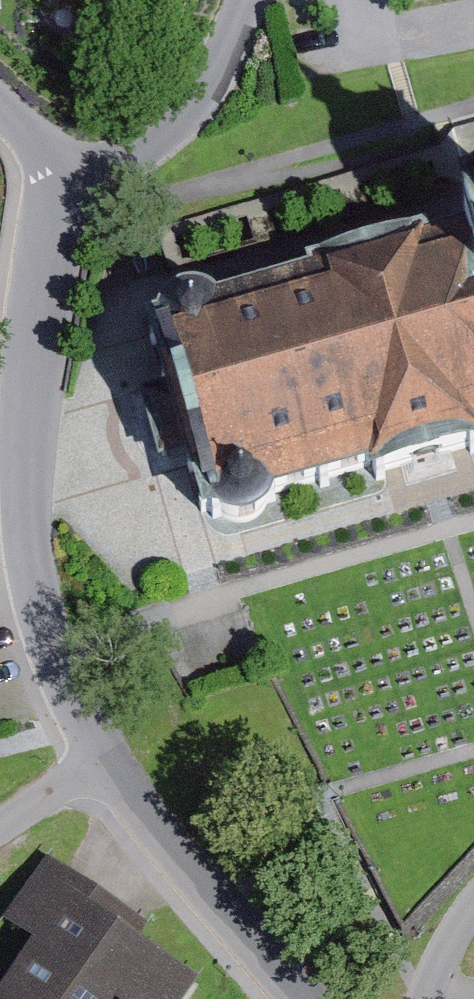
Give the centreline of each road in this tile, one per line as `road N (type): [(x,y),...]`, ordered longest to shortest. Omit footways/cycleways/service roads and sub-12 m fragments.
road 1 (residential): [(87,186),(58,255),(42,395),(41,516),(66,645),(118,754)]
road 2 (residential): [(118,754),(310,998)]
road 3 (residential): [(254,0),(210,98),(118,177),(87,186)]
road 4 (residential): [(0,835),(118,754)]
road 5 (residential): [(0,94),(87,186)]

